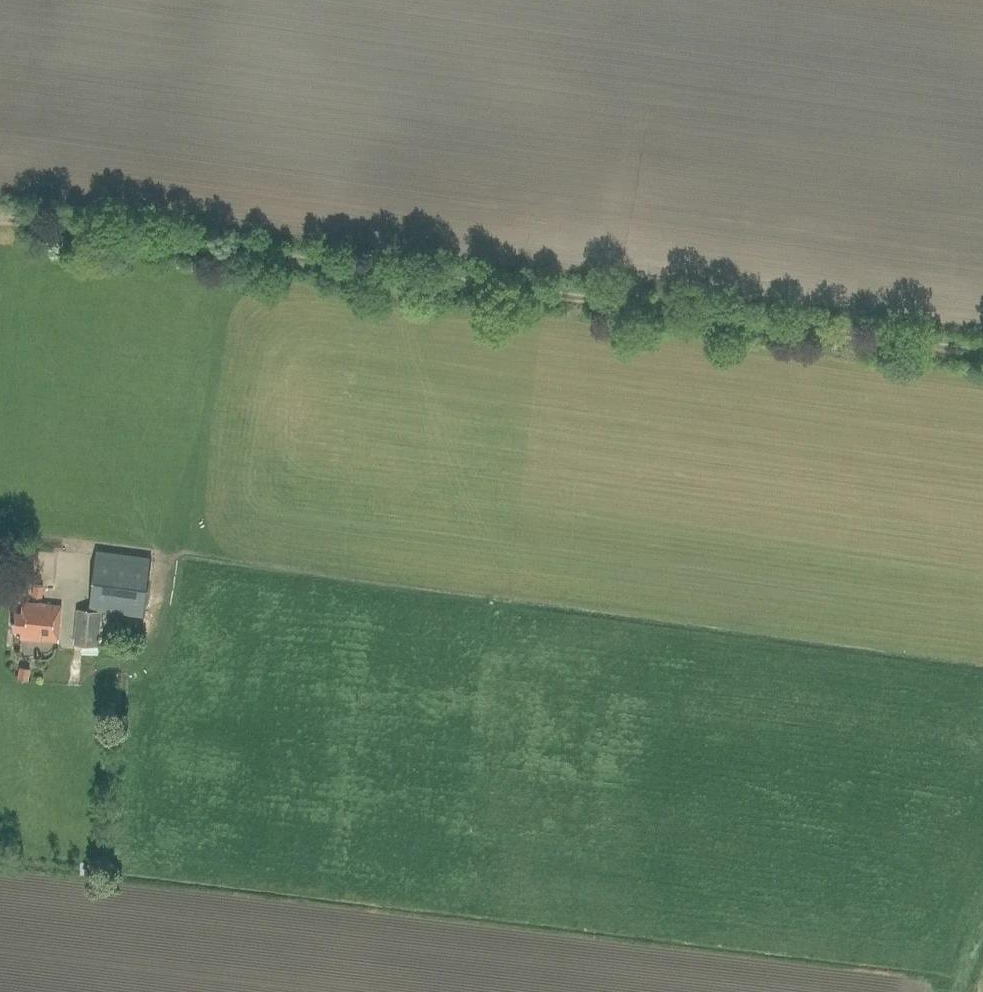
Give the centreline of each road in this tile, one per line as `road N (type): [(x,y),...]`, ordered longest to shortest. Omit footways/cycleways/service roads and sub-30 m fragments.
road 1 (track): [(982,359),(0,220)]

